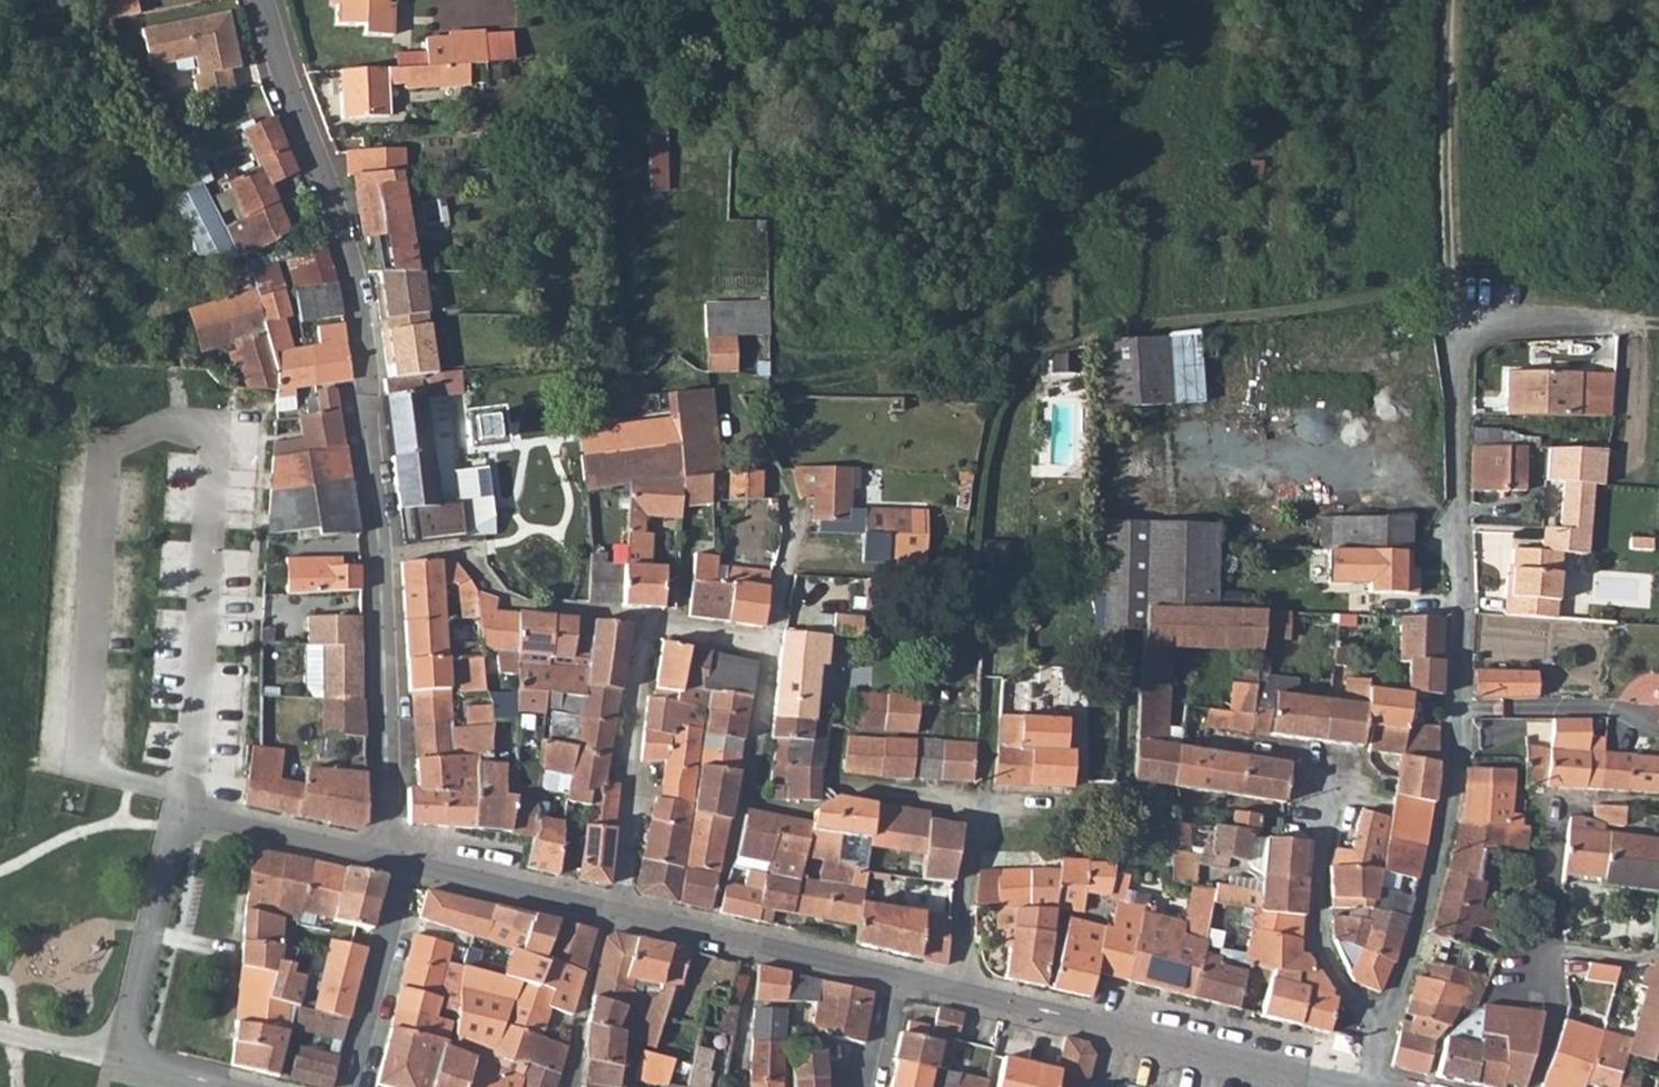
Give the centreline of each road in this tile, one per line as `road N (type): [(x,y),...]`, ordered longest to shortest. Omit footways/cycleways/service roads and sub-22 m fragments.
road 1 (track): [(767,473),(745,443),(730,404),(735,388),(858,374),(935,339),(1032,260),(1057,258),(1076,268),(1106,320),(1125,328),(1449,290),(1449,0)]
road 2 (residential): [(268,0),(335,220),(363,355),(387,754),(380,857)]
road 3 (residential): [(1353,1086),(1401,973),(1445,802),(1456,623),(1449,290)]
road 4 (tertiary): [(380,857),(180,806),(125,1057),(220,1086)]
road 5 (residential): [(960,994),(970,810),(839,786),(797,812),(740,802)]
road 6 (tertiary): [(1336,1086),(960,994)]
road 7 (tertiary): [(890,979),(607,913)]
road 8 (residential): [(353,1086),(409,862)]
road 9 (track): [(1450,325),(1658,322)]
road 10 (tertiary): [(607,913),(409,862)]
road 11 (residential): [(568,1086),(607,913)]
road 12 (track): [(0,1034),(94,1052),(124,1043)]

